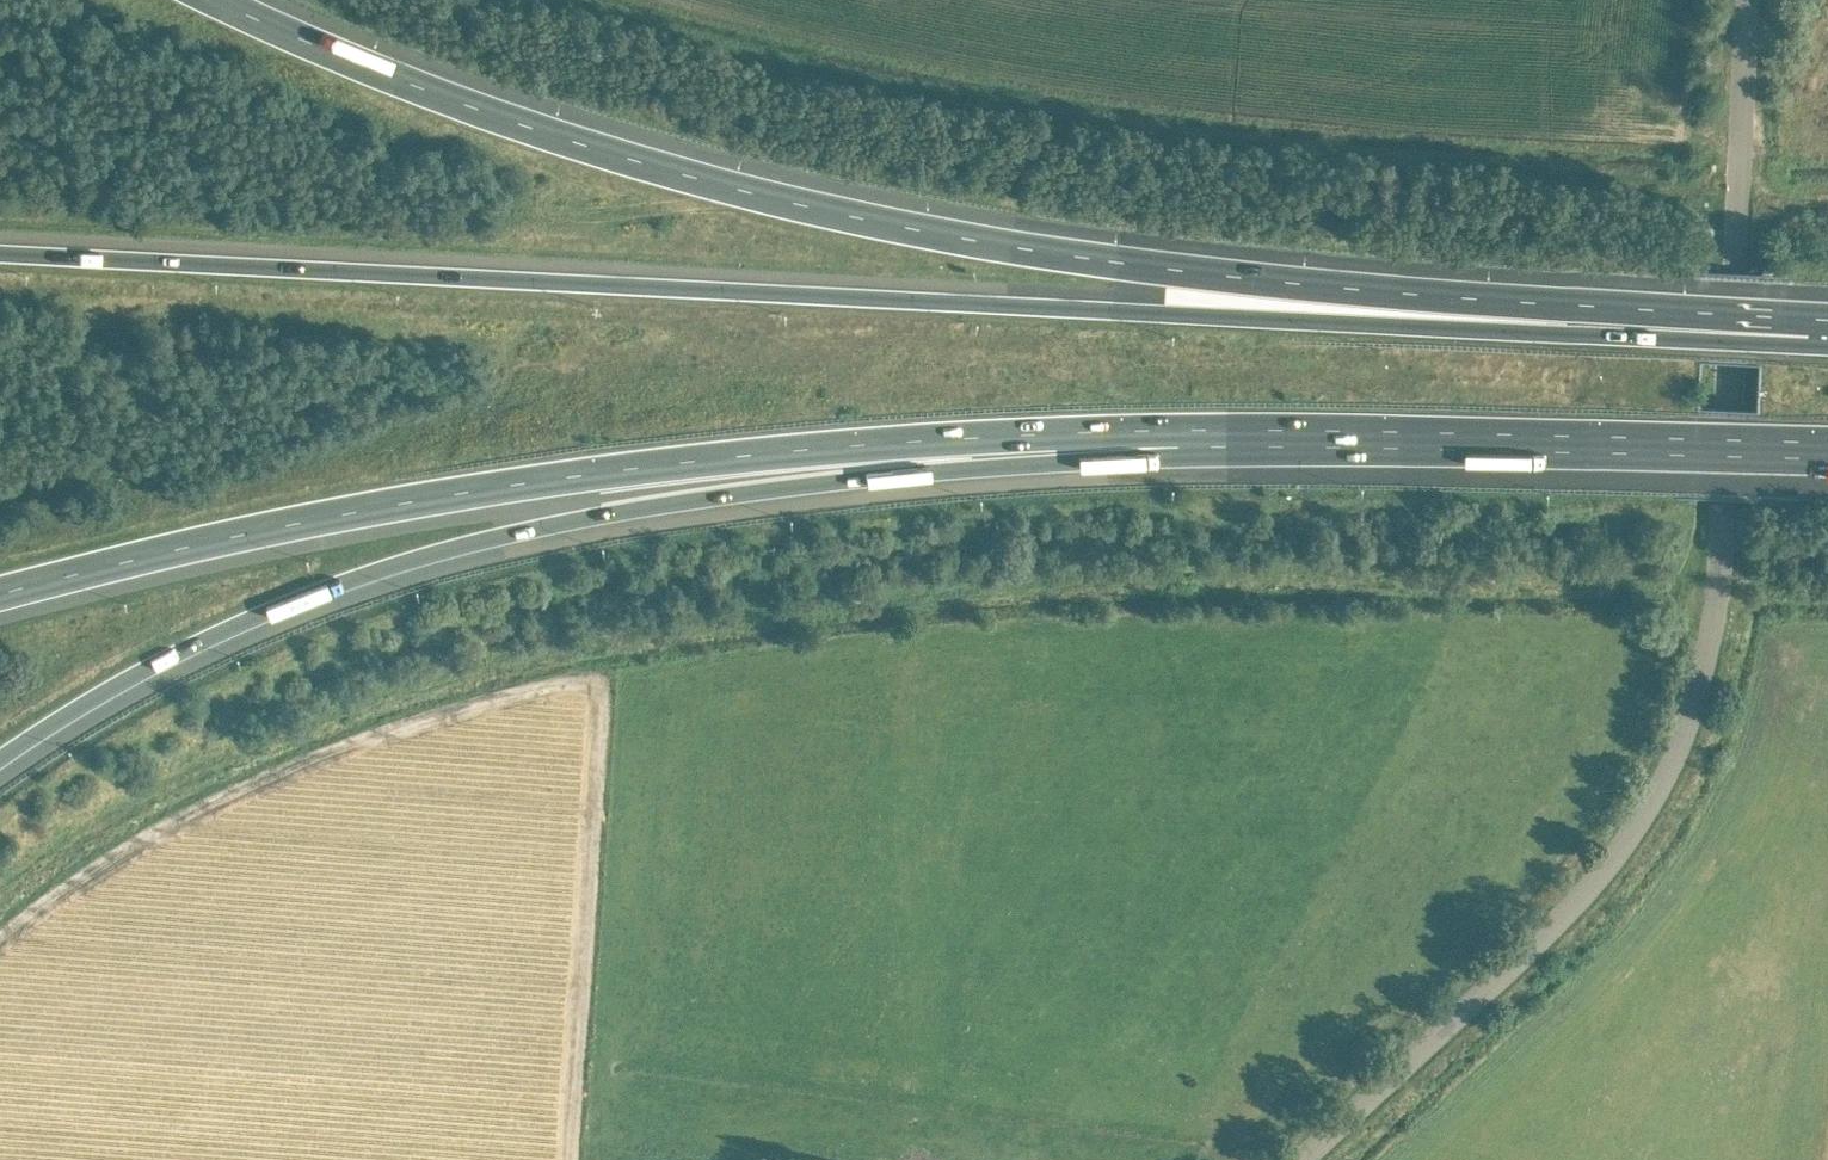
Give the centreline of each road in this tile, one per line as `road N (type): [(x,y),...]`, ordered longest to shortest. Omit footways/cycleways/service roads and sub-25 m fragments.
road 1 (motorway): [(1812,338),(1759,342),(0,251)]
road 2 (motorway): [(1812,338),(1761,317),(1214,273),(765,198),(381,71),(227,0)]
road 3 (unclassified): [(1302,1159),(1533,947),(1646,814),(1680,752),(1701,687),(1725,513),(1745,0)]
road 4 (motorway): [(0,759),(141,669),(241,620),(463,543),(622,506),(1011,467),(1185,437)]
road 5 (motorway): [(0,593),(456,489),(757,448),(1185,437)]
road 6 (motorway): [(1185,437),(1827,449)]

